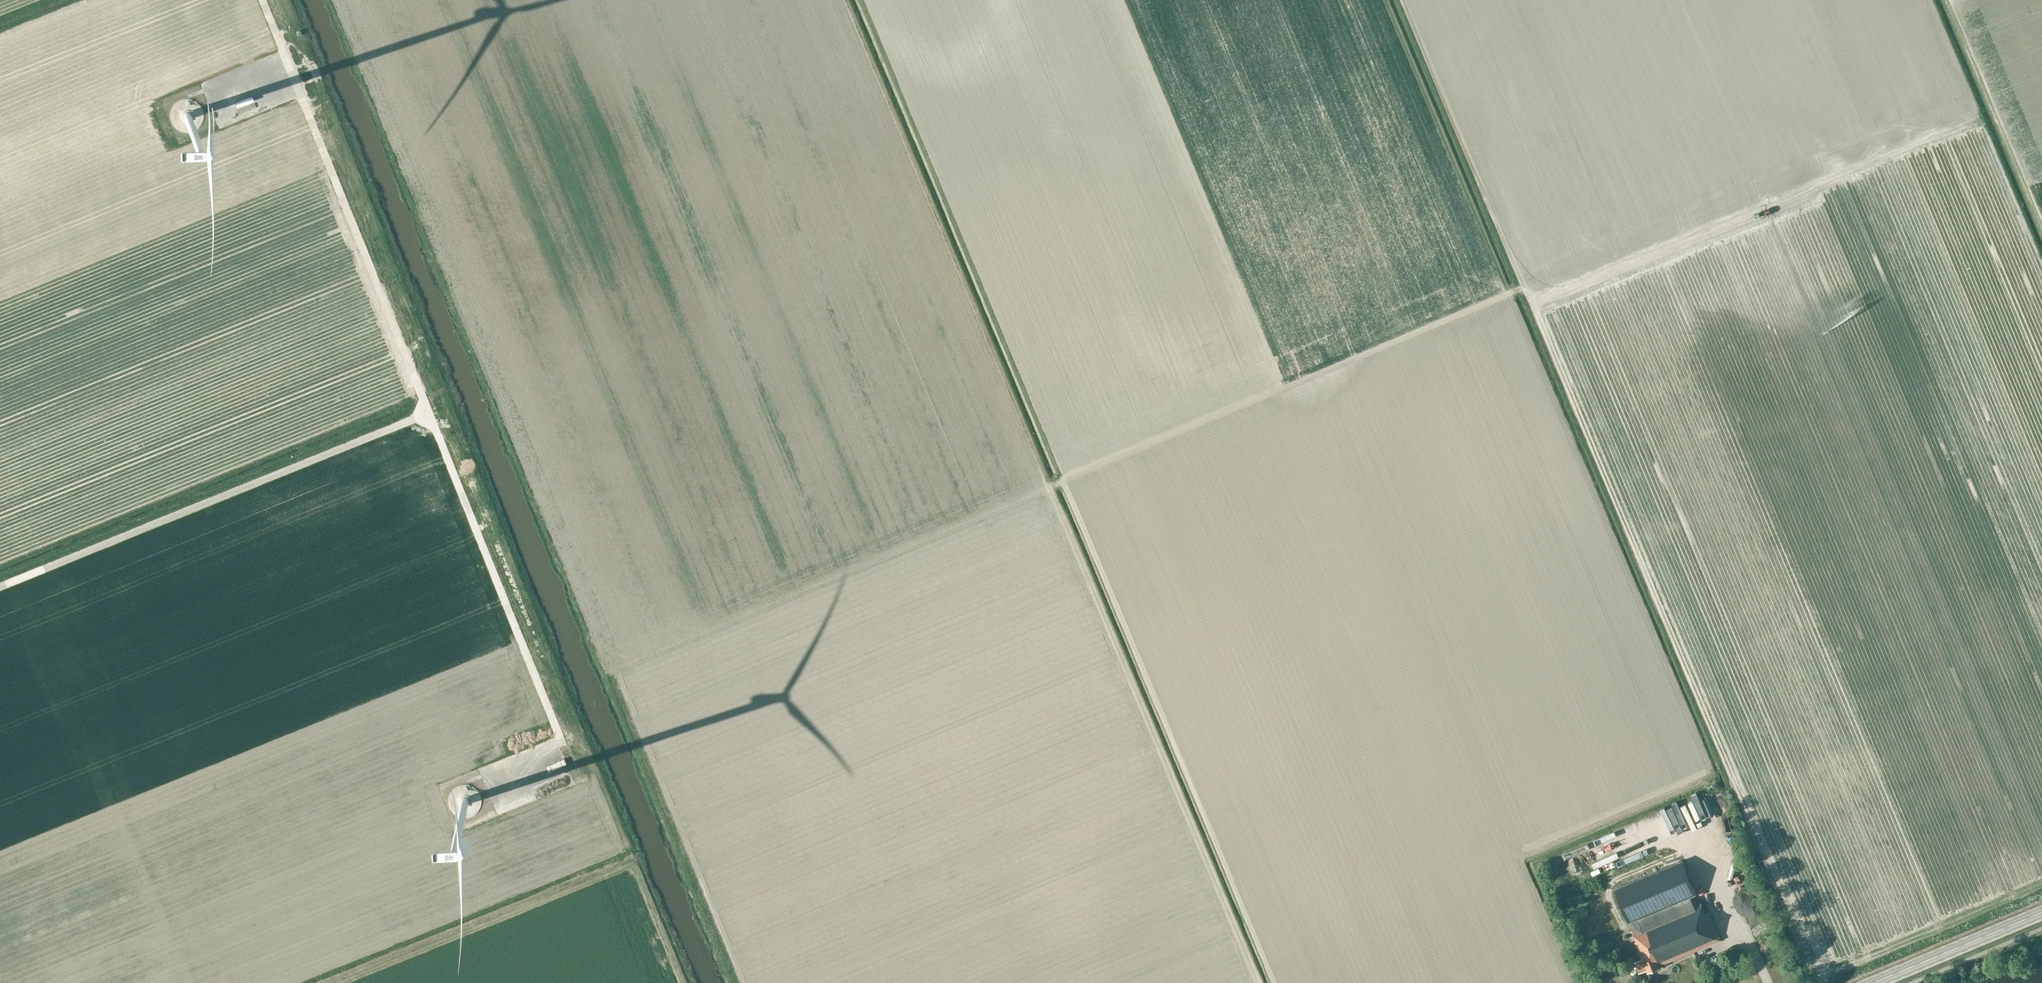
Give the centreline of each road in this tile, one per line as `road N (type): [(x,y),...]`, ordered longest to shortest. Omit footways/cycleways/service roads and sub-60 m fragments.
road 1 (primary): [(1875,982),(2041,913)]

